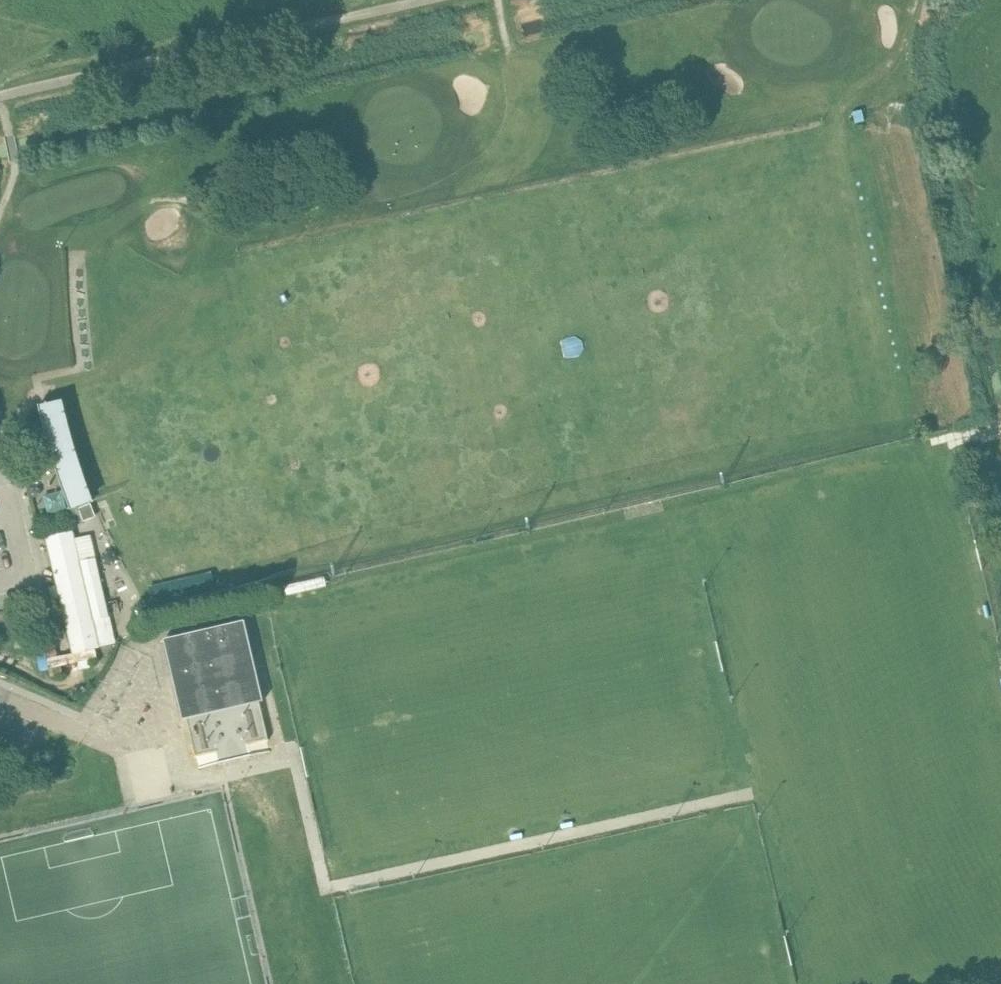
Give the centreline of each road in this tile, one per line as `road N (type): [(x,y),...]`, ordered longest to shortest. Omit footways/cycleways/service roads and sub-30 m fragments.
road 1 (residential): [(164,729),(106,742),(0,701)]

